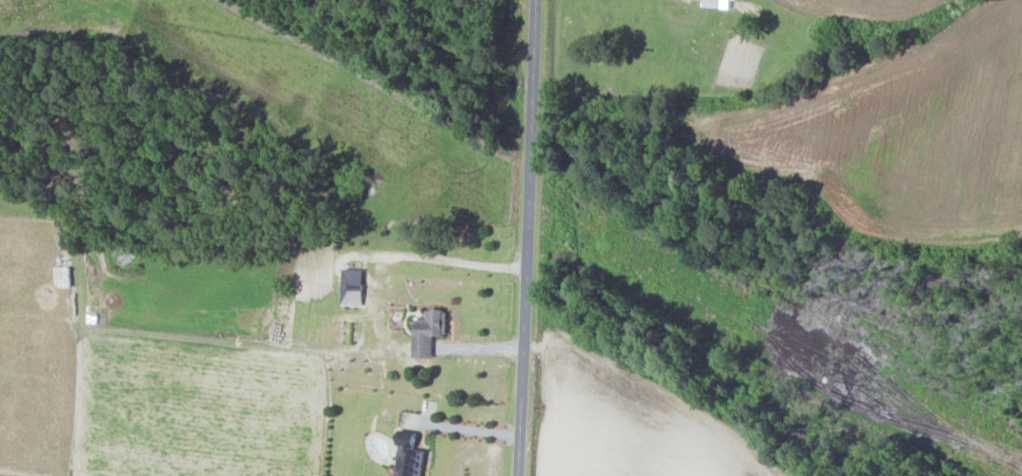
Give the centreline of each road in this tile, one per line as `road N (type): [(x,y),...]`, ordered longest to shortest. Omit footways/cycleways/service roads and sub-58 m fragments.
road 1 (residential): [(522,475),(538,0)]

